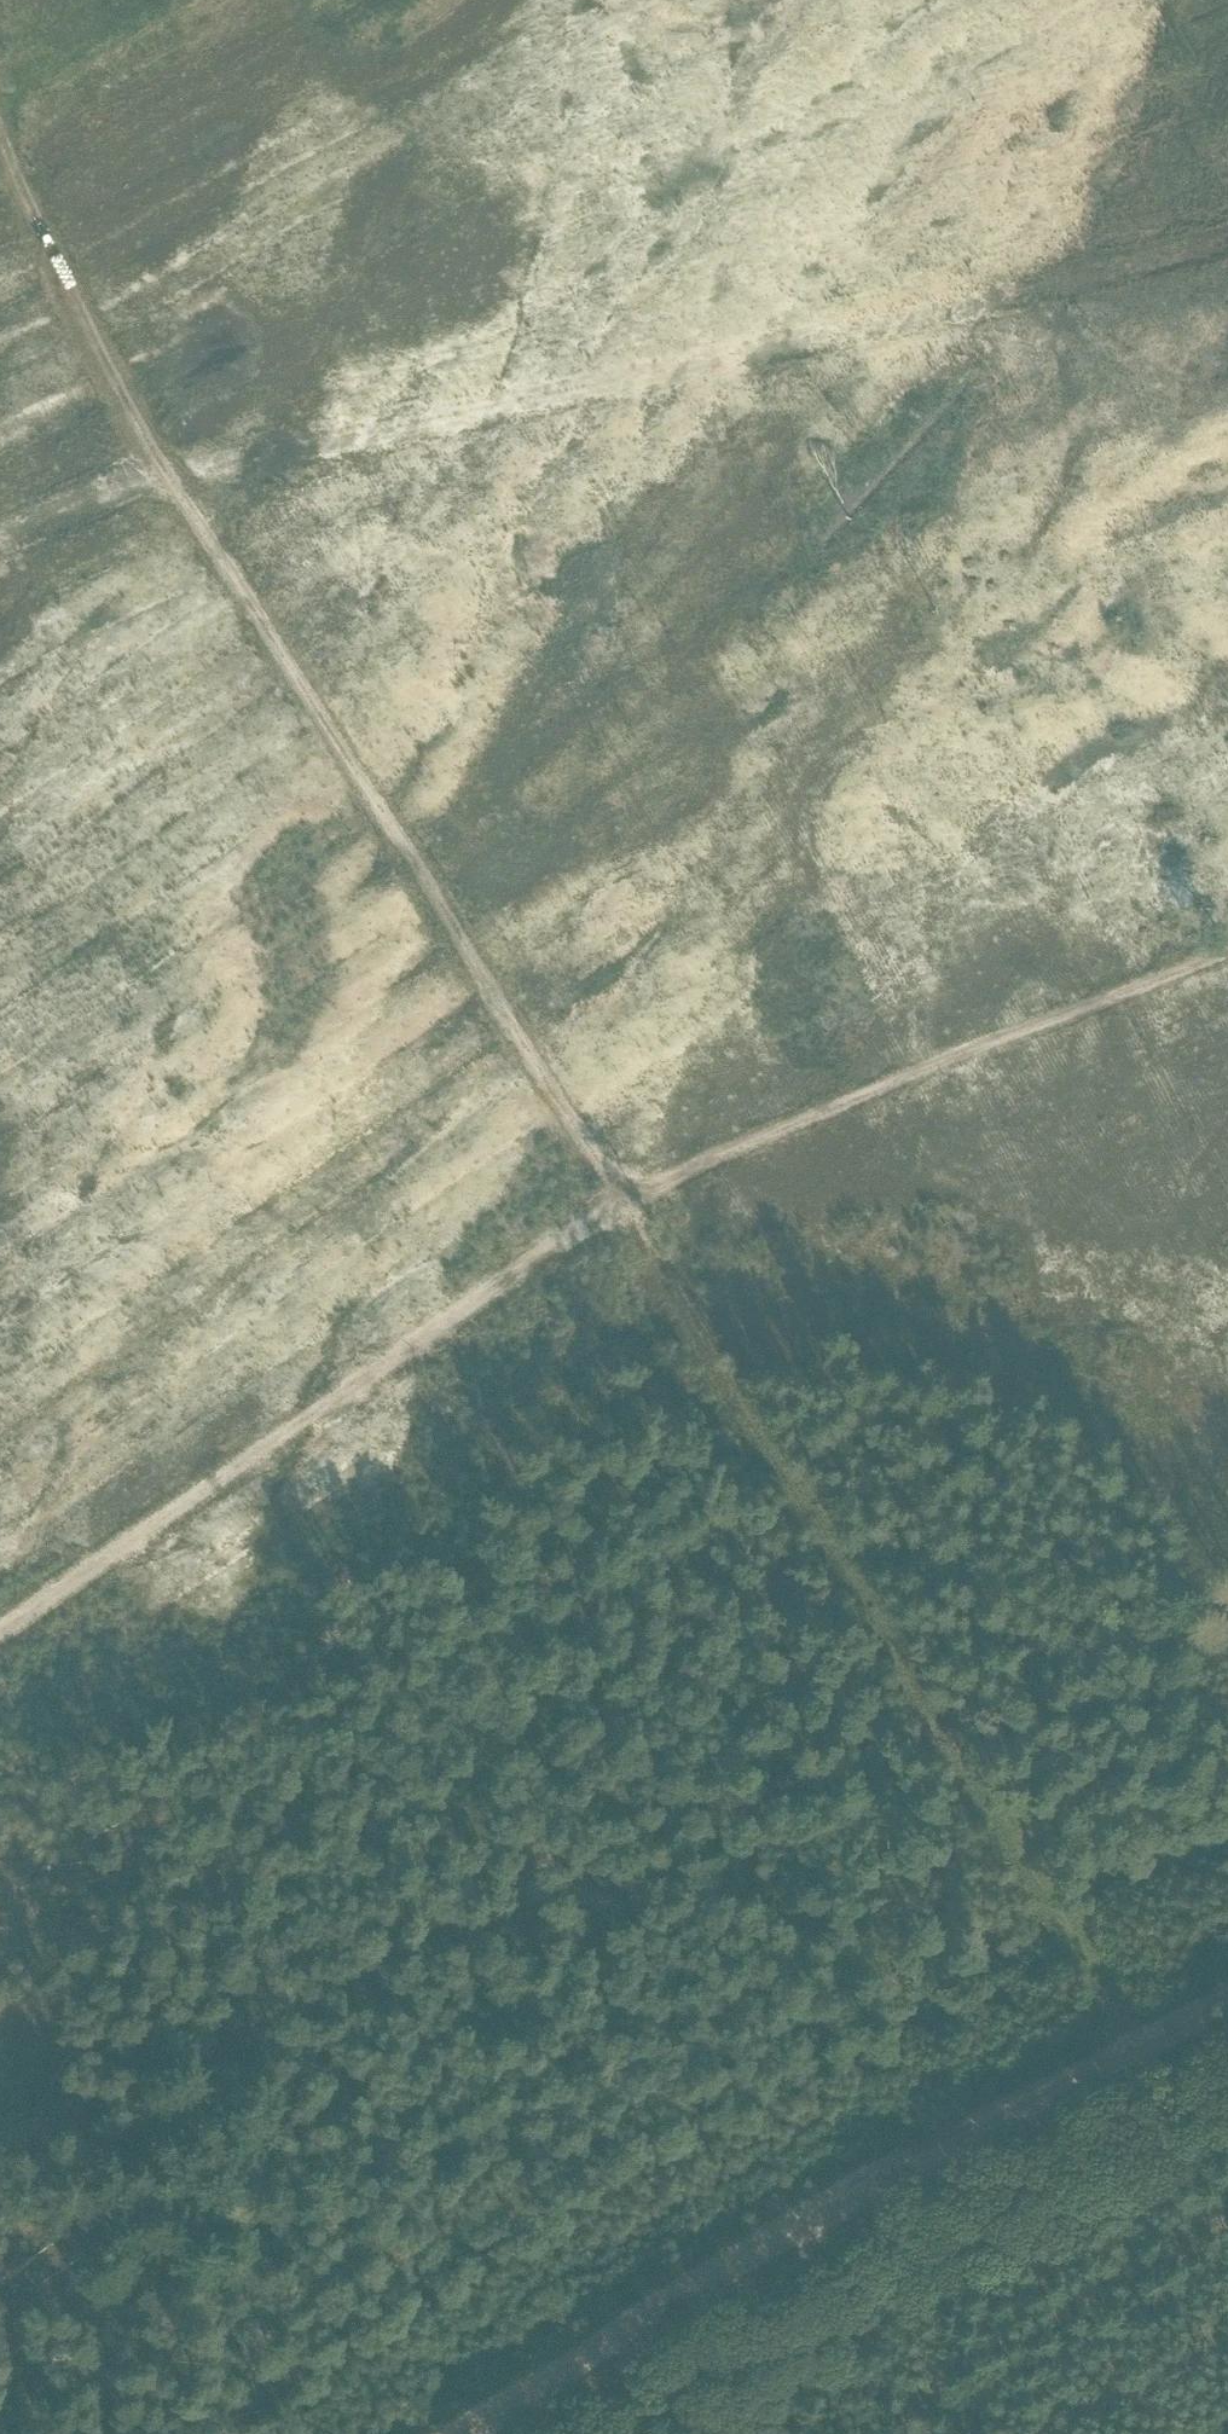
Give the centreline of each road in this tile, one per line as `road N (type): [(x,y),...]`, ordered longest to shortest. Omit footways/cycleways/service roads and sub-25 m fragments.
road 1 (track): [(0,1621),(618,1210),(1227,961)]
road 2 (track): [(1134,2029),(618,1210)]
road 3 (track): [(445,2433),(751,2243),(1227,1977)]
road 4 (track): [(619,2433),(794,2329),(1227,2092)]

